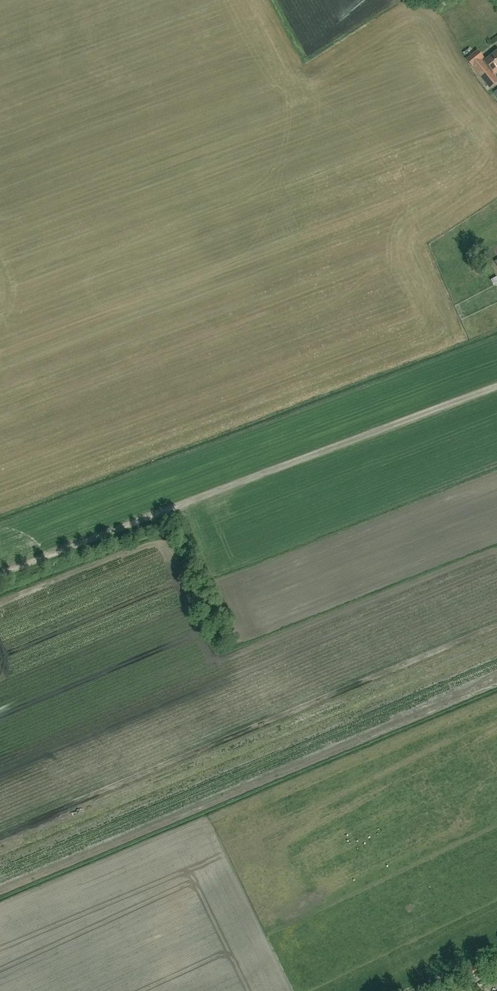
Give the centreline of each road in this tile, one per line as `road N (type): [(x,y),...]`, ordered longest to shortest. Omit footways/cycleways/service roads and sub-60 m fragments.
road 1 (track): [(0,574),(496,386)]

